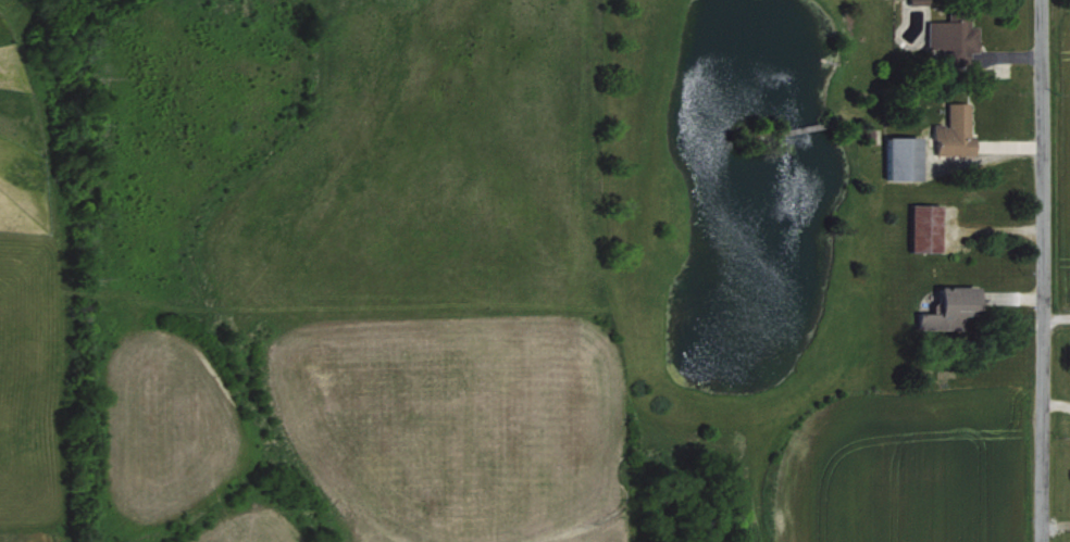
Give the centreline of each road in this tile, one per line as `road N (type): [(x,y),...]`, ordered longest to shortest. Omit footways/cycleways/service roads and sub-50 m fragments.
road 1 (residential): [(1036,541),(1037,0)]

